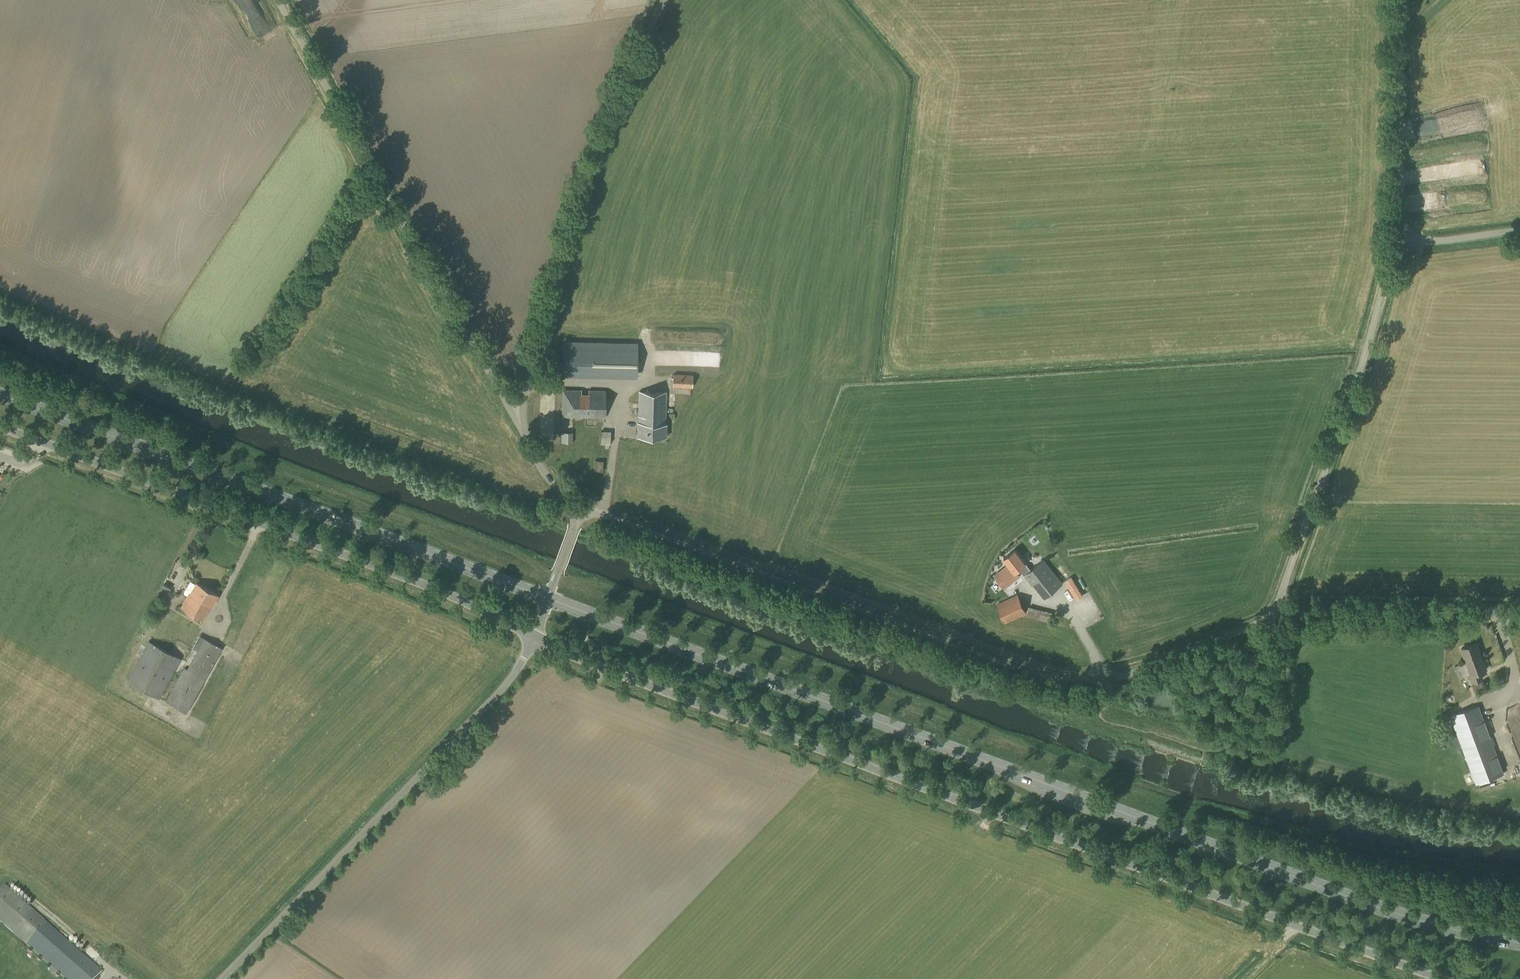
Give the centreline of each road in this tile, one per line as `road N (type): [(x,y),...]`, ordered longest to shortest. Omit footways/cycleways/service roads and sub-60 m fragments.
road 1 (primary): [(1519,949),(1309,884),(547,598)]
road 2 (unclassified): [(1439,978),(533,635)]
road 3 (unclassified): [(1274,611),(1125,675),(1072,679),(1010,667),(600,514),(573,514)]
road 4 (primary): [(547,598),(0,395)]
road 5 (unclassified): [(533,635),(411,579),(0,428)]
road 6 (unclassified): [(516,420),(277,0)]
road 7 (unclassified): [(226,978),(506,686),(533,635)]
road 8 (unclassified): [(516,420),(576,190),(638,38),(662,0)]
road 9 (unclassified): [(1274,611),(1394,230)]
road 10 (unclassified): [(1274,611),(1519,613)]
road 11 (unclassified): [(1394,230),(1398,0)]
road 12 (unclassified): [(1519,222),(1455,234),(1394,230)]

